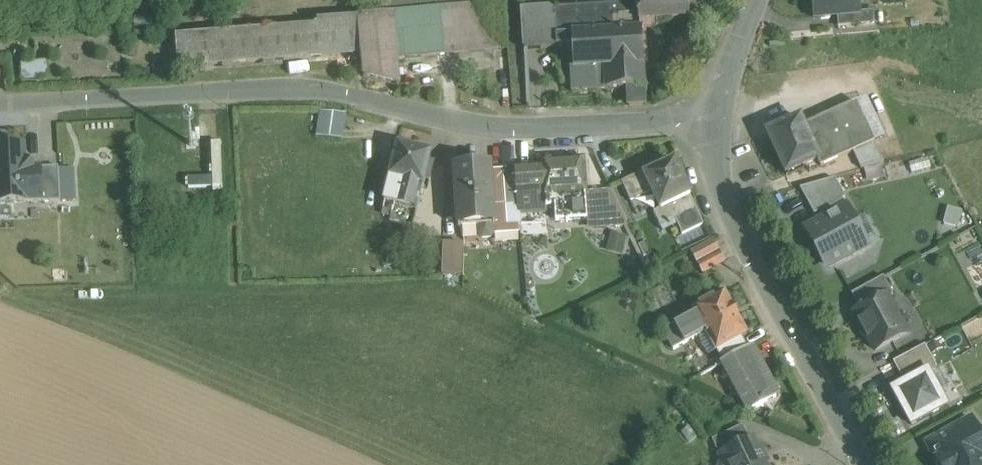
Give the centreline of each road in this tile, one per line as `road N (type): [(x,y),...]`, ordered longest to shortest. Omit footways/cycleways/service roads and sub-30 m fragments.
road 1 (unclassified): [(0,106),(281,89),(509,130),(711,122)]
road 2 (residential): [(711,122),(722,195),(863,464)]
road 3 (residential): [(763,0),(711,122)]

